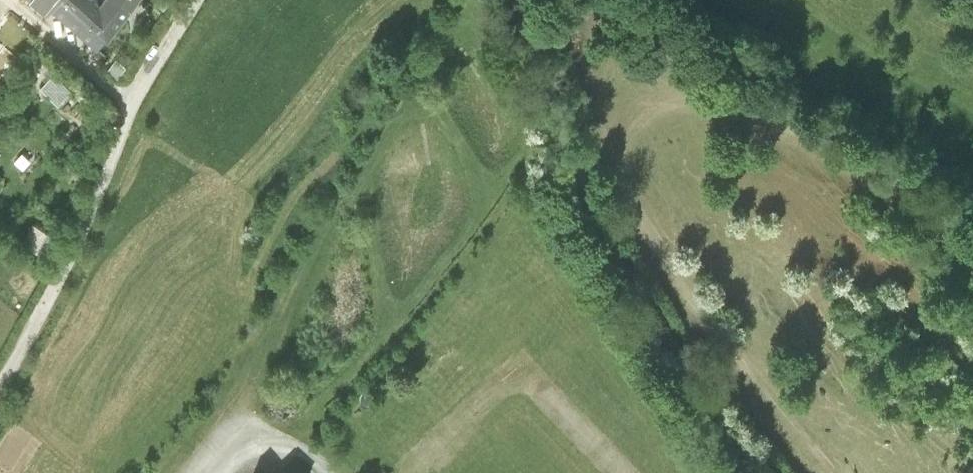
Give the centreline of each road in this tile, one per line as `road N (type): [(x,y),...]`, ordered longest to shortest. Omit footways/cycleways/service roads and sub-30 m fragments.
road 1 (track): [(972,256),(730,115),(682,111),(648,124),(623,165),(637,220),(719,342),(827,472)]

